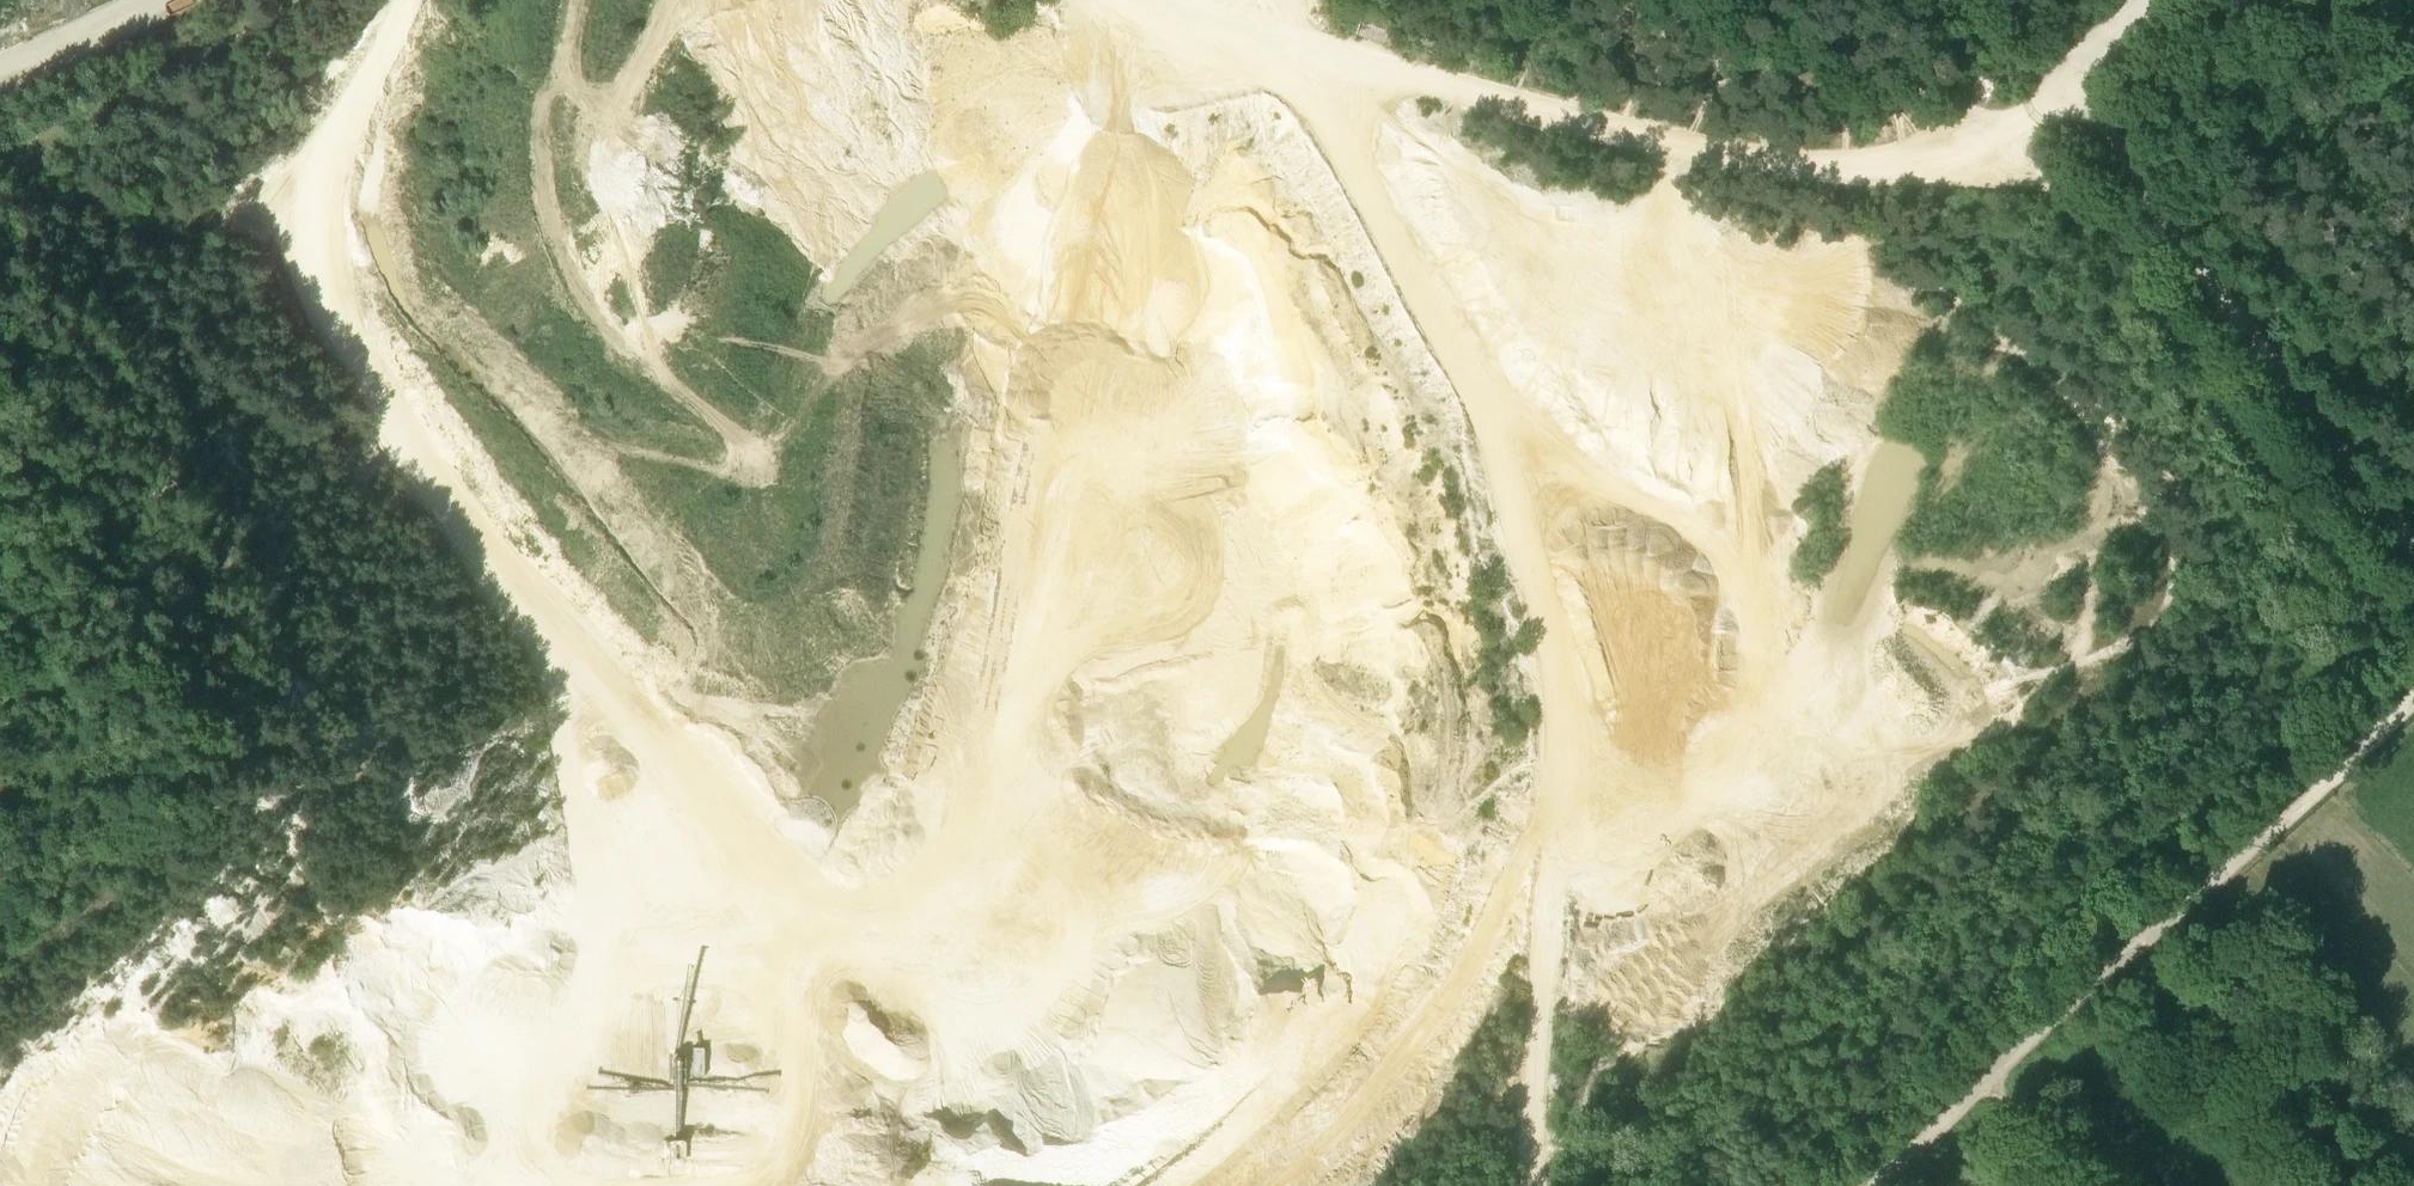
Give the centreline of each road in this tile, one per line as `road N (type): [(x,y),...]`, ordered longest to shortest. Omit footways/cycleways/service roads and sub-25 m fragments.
road 1 (track): [(1131,0),(1223,66),(1412,270),(1467,352),(1540,619),(1560,726),(1535,1185)]
road 2 (track): [(1875,1185),(2413,697)]
road 3 (unclassified): [(2413,548),(2104,129),(2093,86),(2103,43),(2133,0)]

